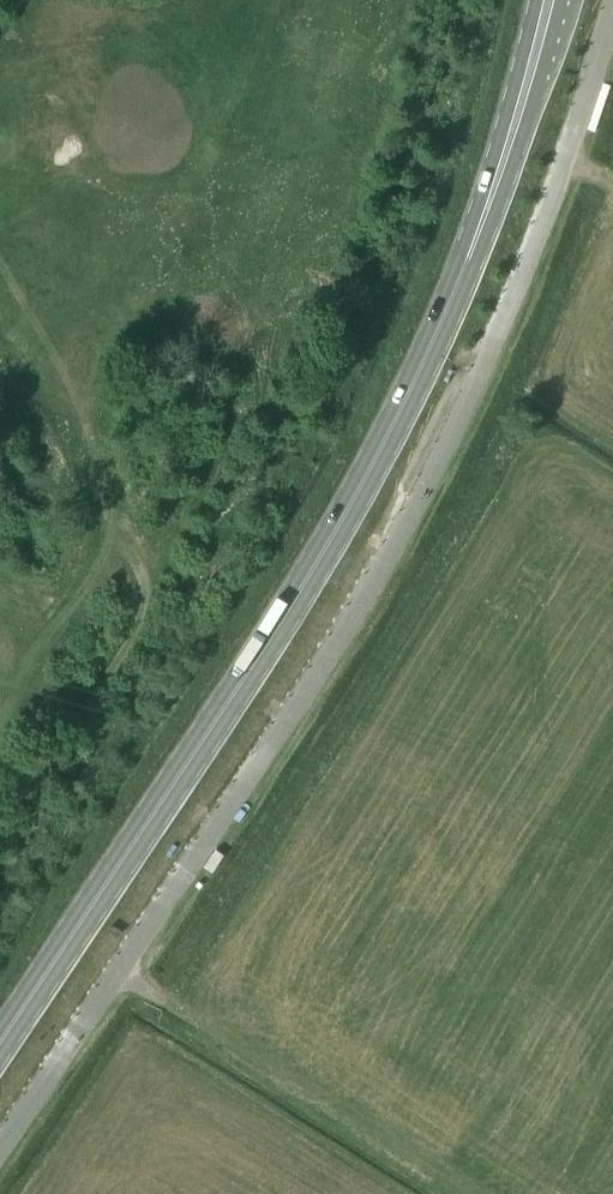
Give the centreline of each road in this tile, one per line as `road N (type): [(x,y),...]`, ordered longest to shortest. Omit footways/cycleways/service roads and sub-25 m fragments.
road 1 (unclassified): [(0,1146),(378,571),(515,284),(612,13)]
road 2 (primary): [(0,1016),(340,495),(462,278),(553,0)]

